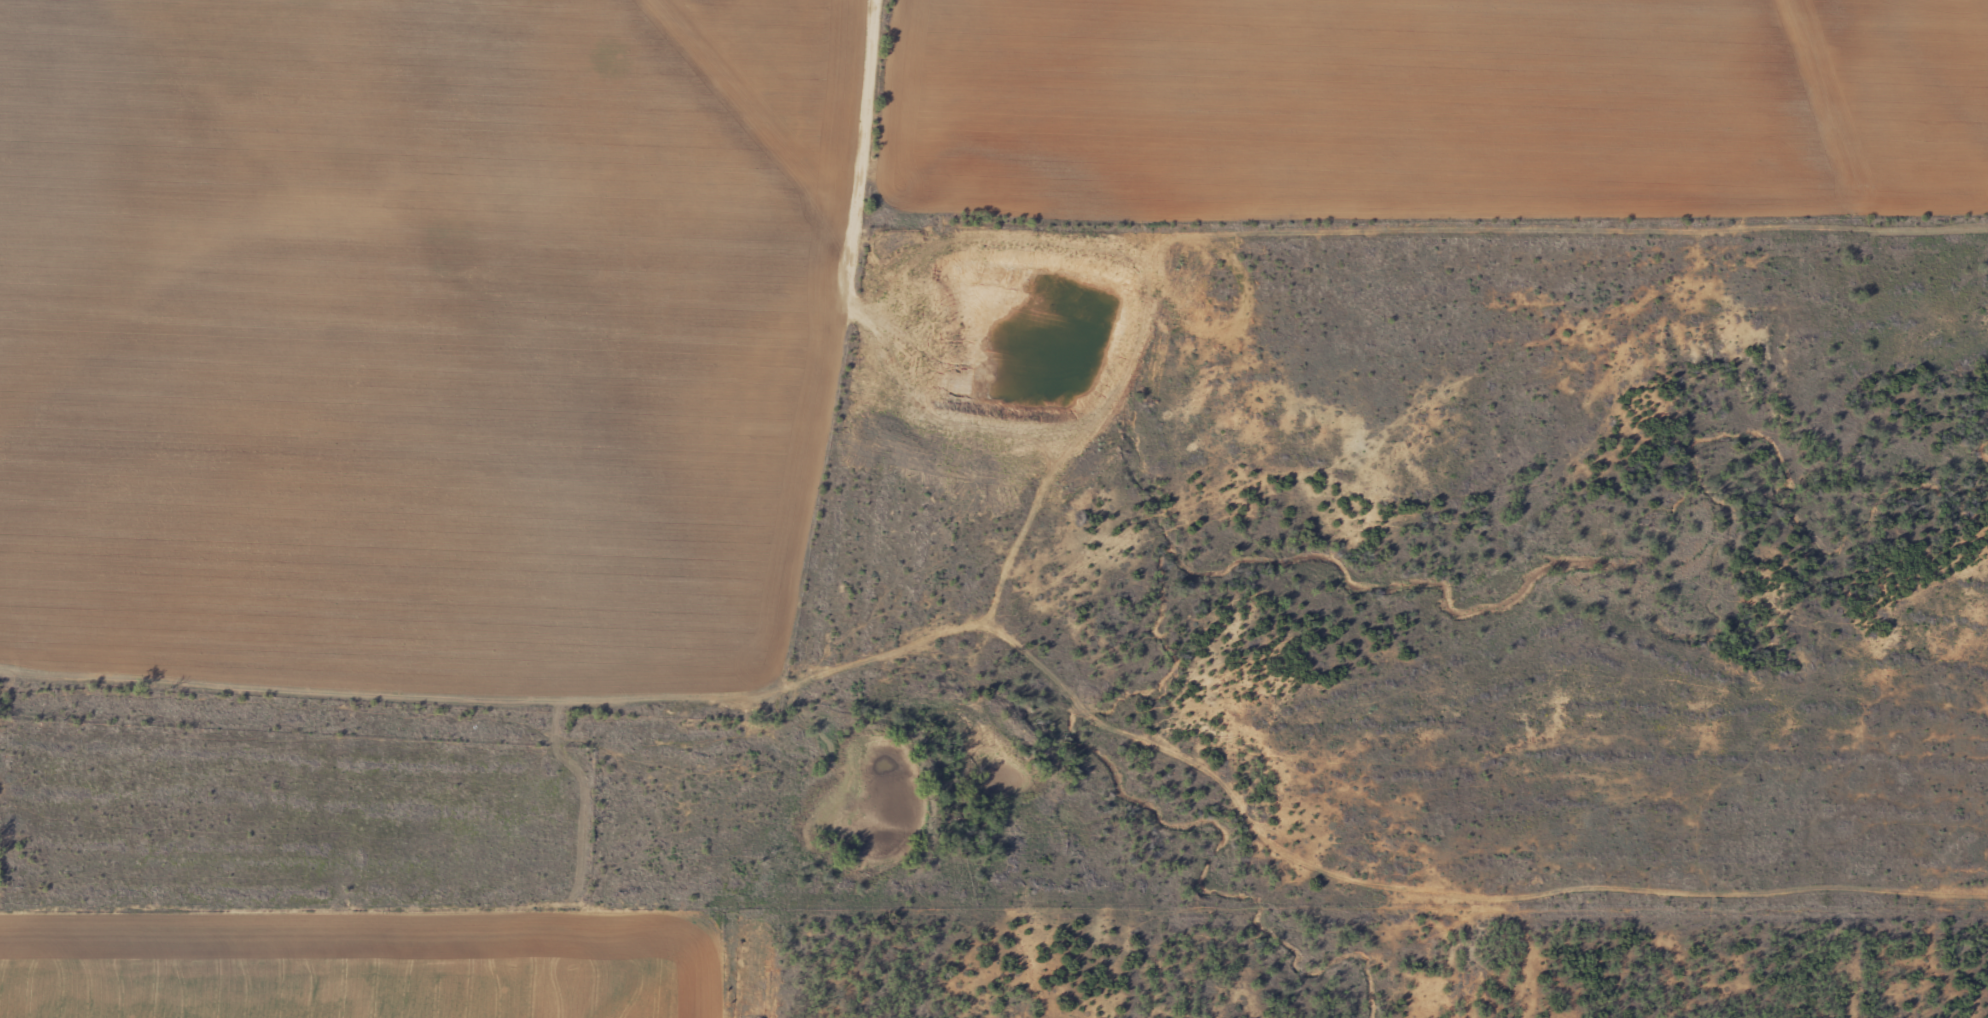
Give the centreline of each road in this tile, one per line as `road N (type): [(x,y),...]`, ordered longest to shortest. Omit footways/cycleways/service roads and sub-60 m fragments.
road 1 (residential): [(0,704),(267,727),(747,706),(793,655),(839,321),(860,260),(896,234),(1987,210)]

